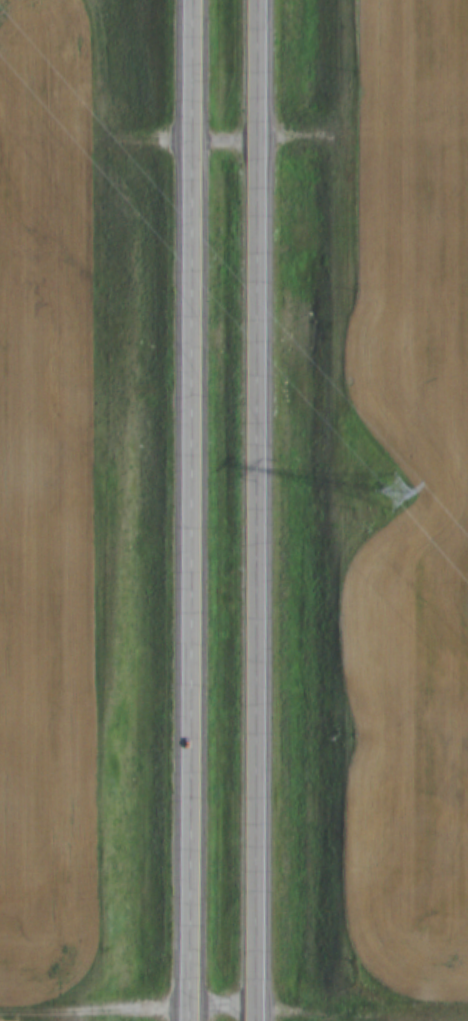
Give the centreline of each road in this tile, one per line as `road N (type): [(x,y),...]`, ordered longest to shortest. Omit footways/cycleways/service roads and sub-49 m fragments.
road 1 (trunk): [(251,1020),(255,0)]
road 2 (trunk): [(192,0),(189,1020)]

